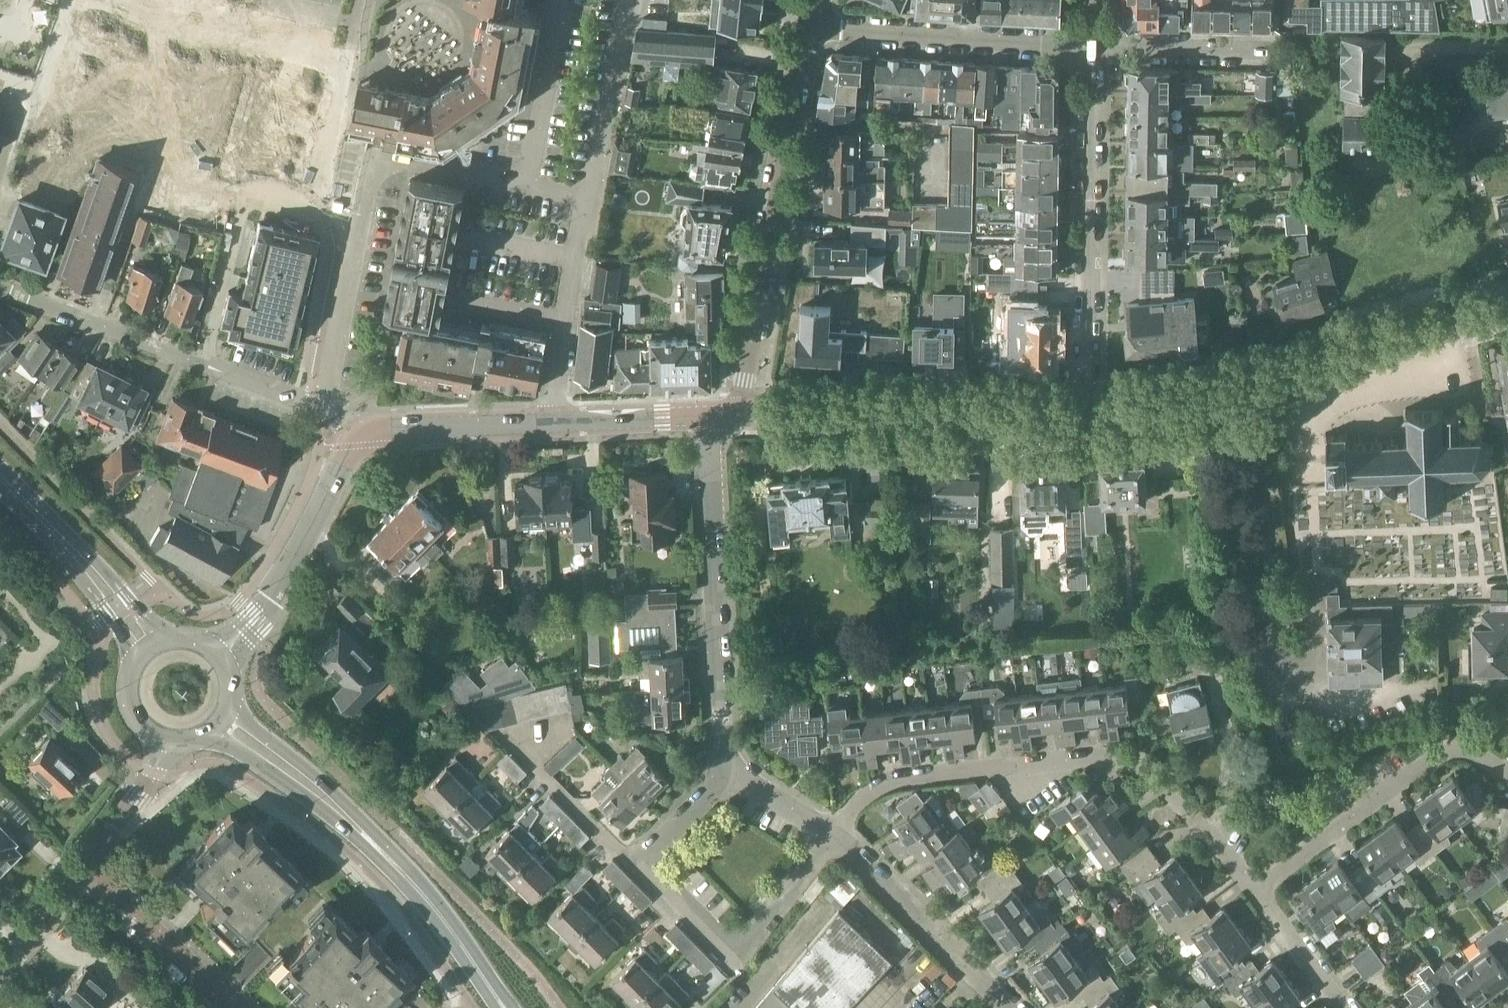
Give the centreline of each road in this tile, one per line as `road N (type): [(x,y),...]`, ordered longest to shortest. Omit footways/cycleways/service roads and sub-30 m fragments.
road 1 (residential): [(553,424),(589,200),(373,161),(331,391)]
road 2 (residential): [(1256,887),(1154,783),(1100,759),(865,786),(827,835)]
road 3 (residential): [(1092,411),(1238,387),(1507,313)]
road 4 (residential): [(827,835),(735,956),(643,865),(731,768)]
road 5 (secondary): [(499,1000),(452,933),(370,842),(220,720)]
road 6 (residential): [(747,416),(809,27)]
road 7 (residential): [(1093,47),(1092,411)]
road 8 (residential): [(731,768),(719,734),(706,417)]
road 9 (residential): [(331,391),(294,396),(0,288)]
road 10 (residential): [(747,416),(1092,411)]
road 11 (residential): [(1256,887),(1448,745),(1507,771)]
road 12 (residential): [(809,27),(1093,47)]
road 13 (unclassified): [(218,661),(271,600),(355,431)]
road 14 (secondary): [(151,651),(63,538),(0,475)]
road 15 (residential): [(232,1007),(81,868)]
road 16 (residential): [(355,431),(553,424)]
road 17 (residential): [(1093,47),(1283,45)]
road 18 (residential): [(81,868),(155,772),(165,739)]
road 19 (residential): [(553,424),(706,417)]
road 20 (residential): [(1344,1007),(1256,887)]
road 21 (residential): [(926,927),(827,835)]

